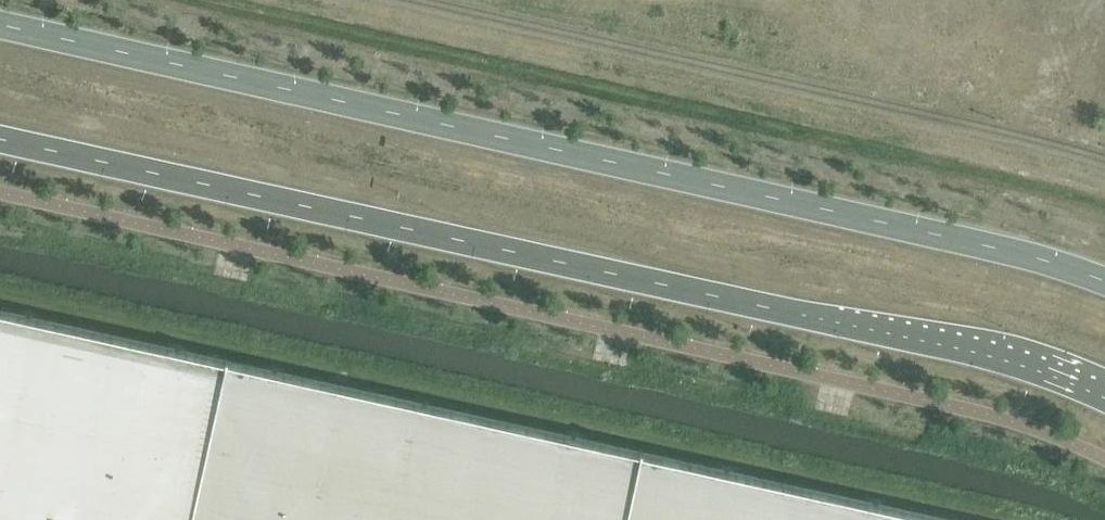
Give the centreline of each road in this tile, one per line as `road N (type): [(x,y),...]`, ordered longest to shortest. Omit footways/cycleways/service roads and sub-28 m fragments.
road 1 (primary): [(0,137),(981,344),(1068,370),(1104,390)]
road 2 (primary): [(1104,278),(977,238),(0,25)]

